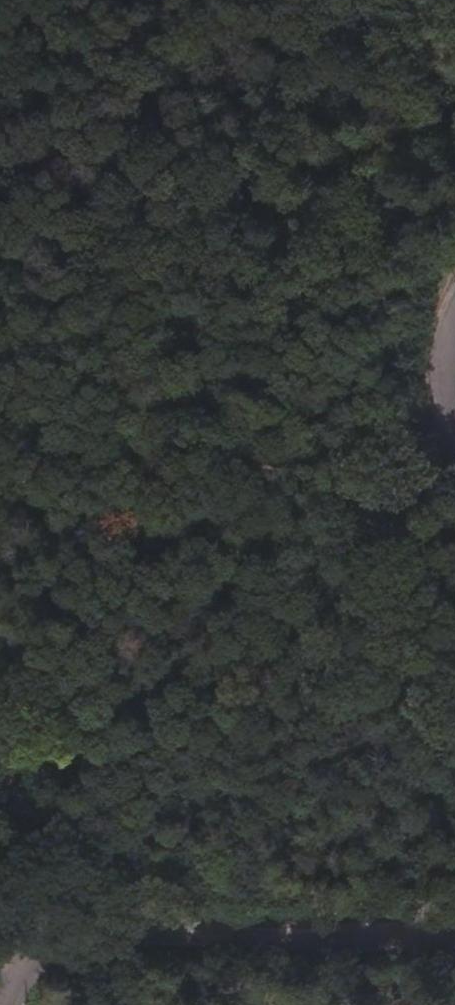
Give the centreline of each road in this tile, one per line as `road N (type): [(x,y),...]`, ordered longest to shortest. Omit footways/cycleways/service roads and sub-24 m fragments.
road 1 (tertiary): [(2,1004),(22,971),(49,955),(92,952),(454,974)]
road 2 (track): [(0,800),(49,955)]

